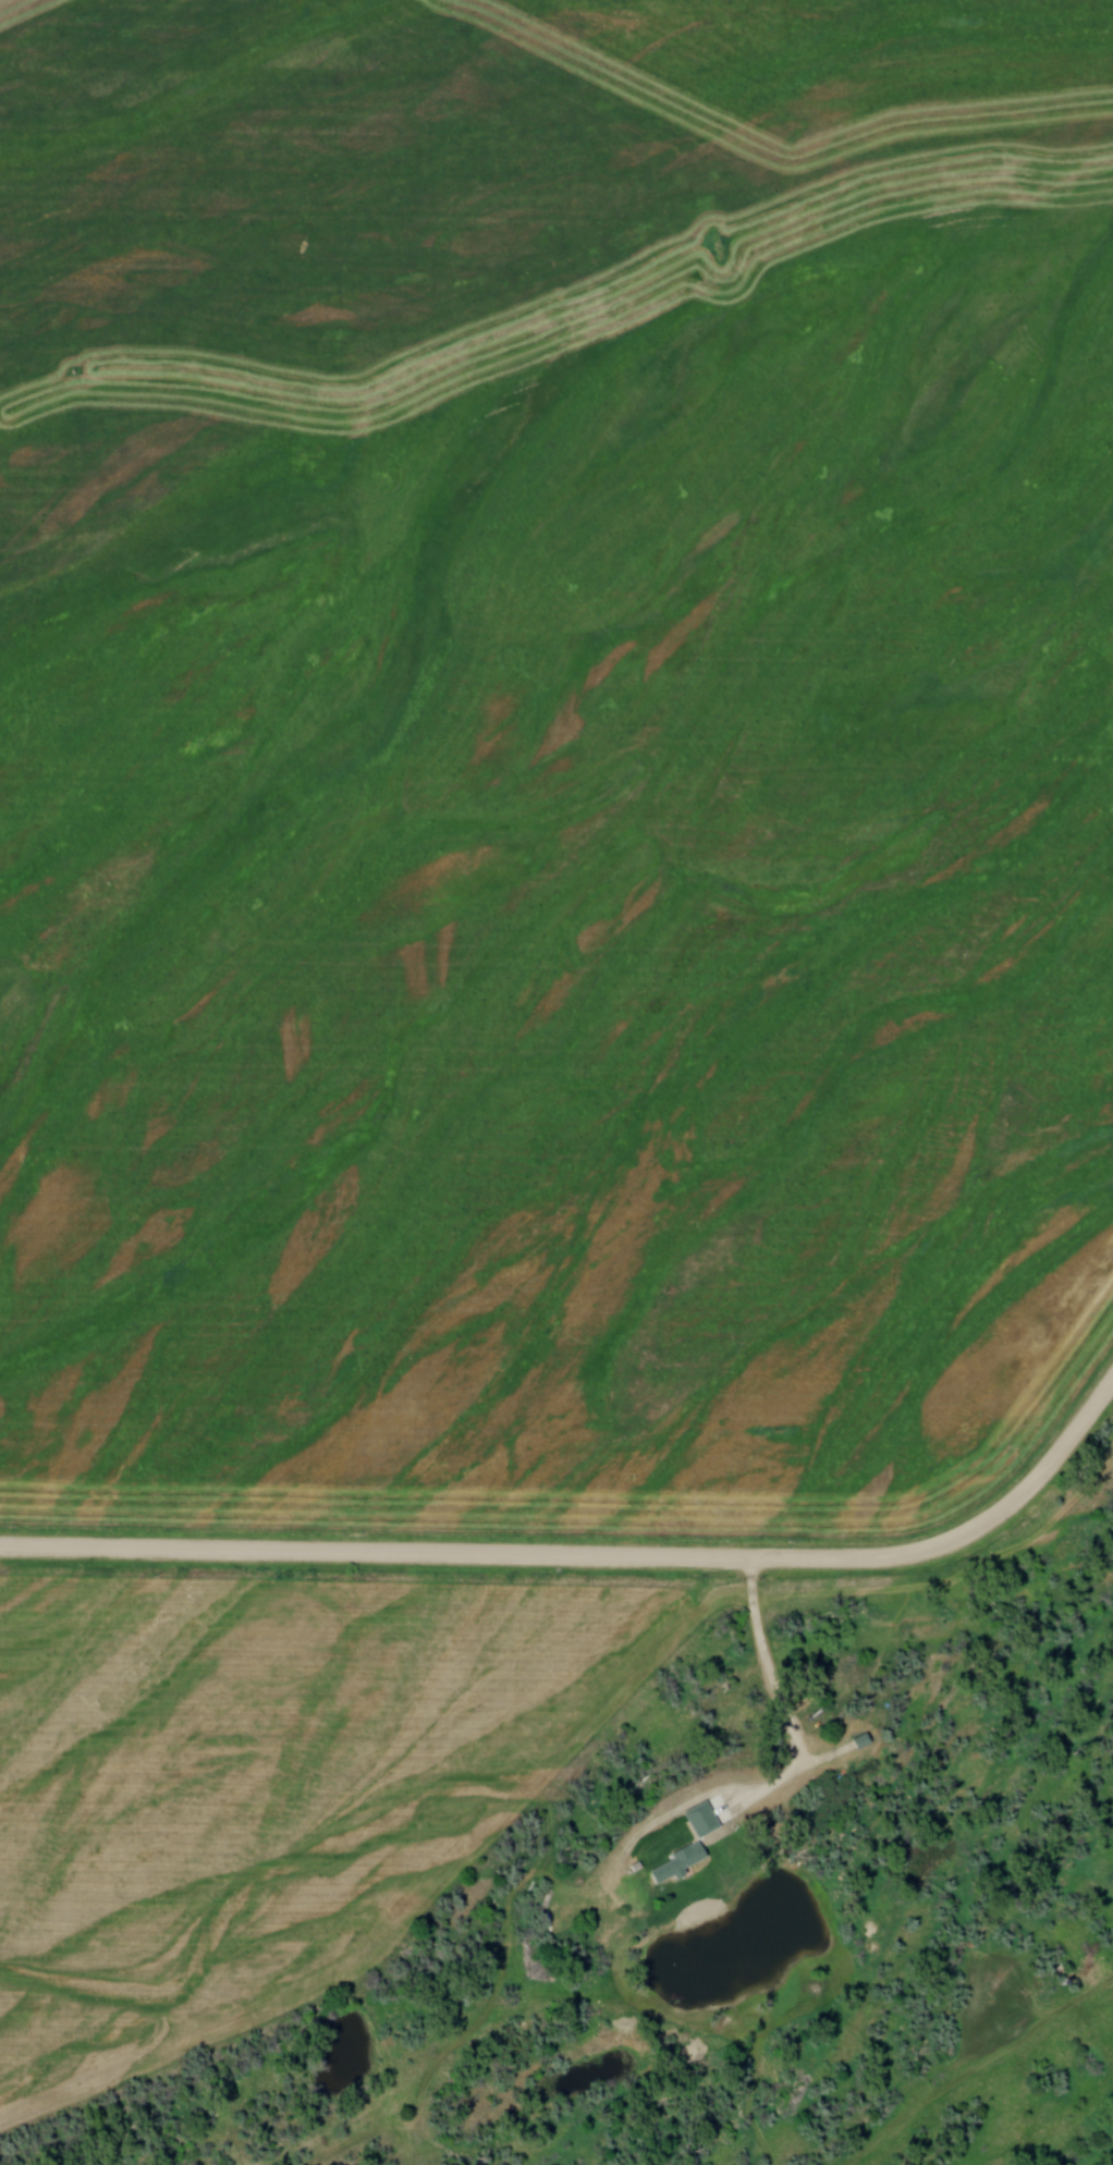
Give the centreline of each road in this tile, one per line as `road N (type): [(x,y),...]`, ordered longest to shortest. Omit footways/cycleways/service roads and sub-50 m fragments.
road 1 (residential): [(0,1547),(898,1556),(967,1534),(1002,1510),(1076,1435),(1112,1384)]

